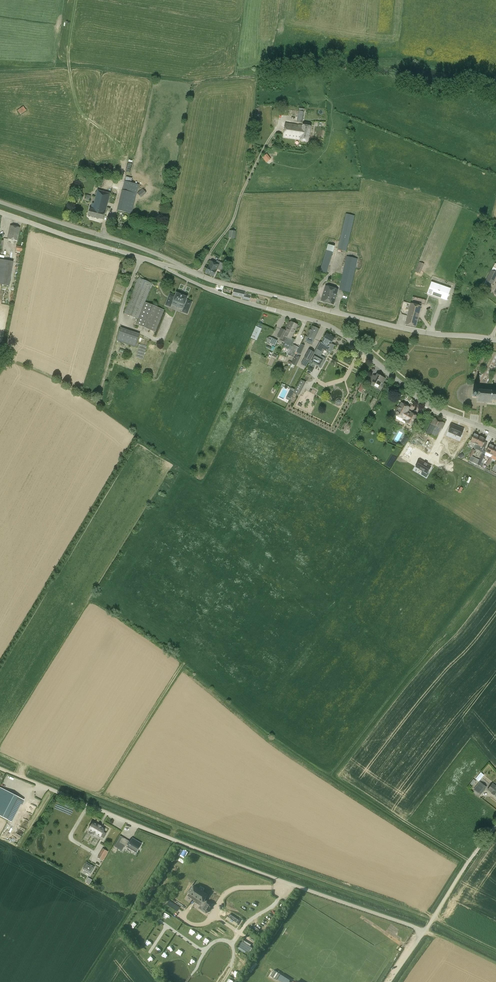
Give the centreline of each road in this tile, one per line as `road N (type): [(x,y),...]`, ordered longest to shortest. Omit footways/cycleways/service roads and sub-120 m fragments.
road 1 (unclassified): [(425,931),(43,786)]
road 2 (unclassified): [(159,265),(223,295),(330,327),(426,403),(495,434)]
road 3 (tertiary): [(491,339),(390,326),(184,268)]
road 4 (unclassified): [(184,268),(0,202)]
road 5 (tertiary): [(159,265),(0,212)]
road 6 (unclassified): [(495,825),(425,931)]

